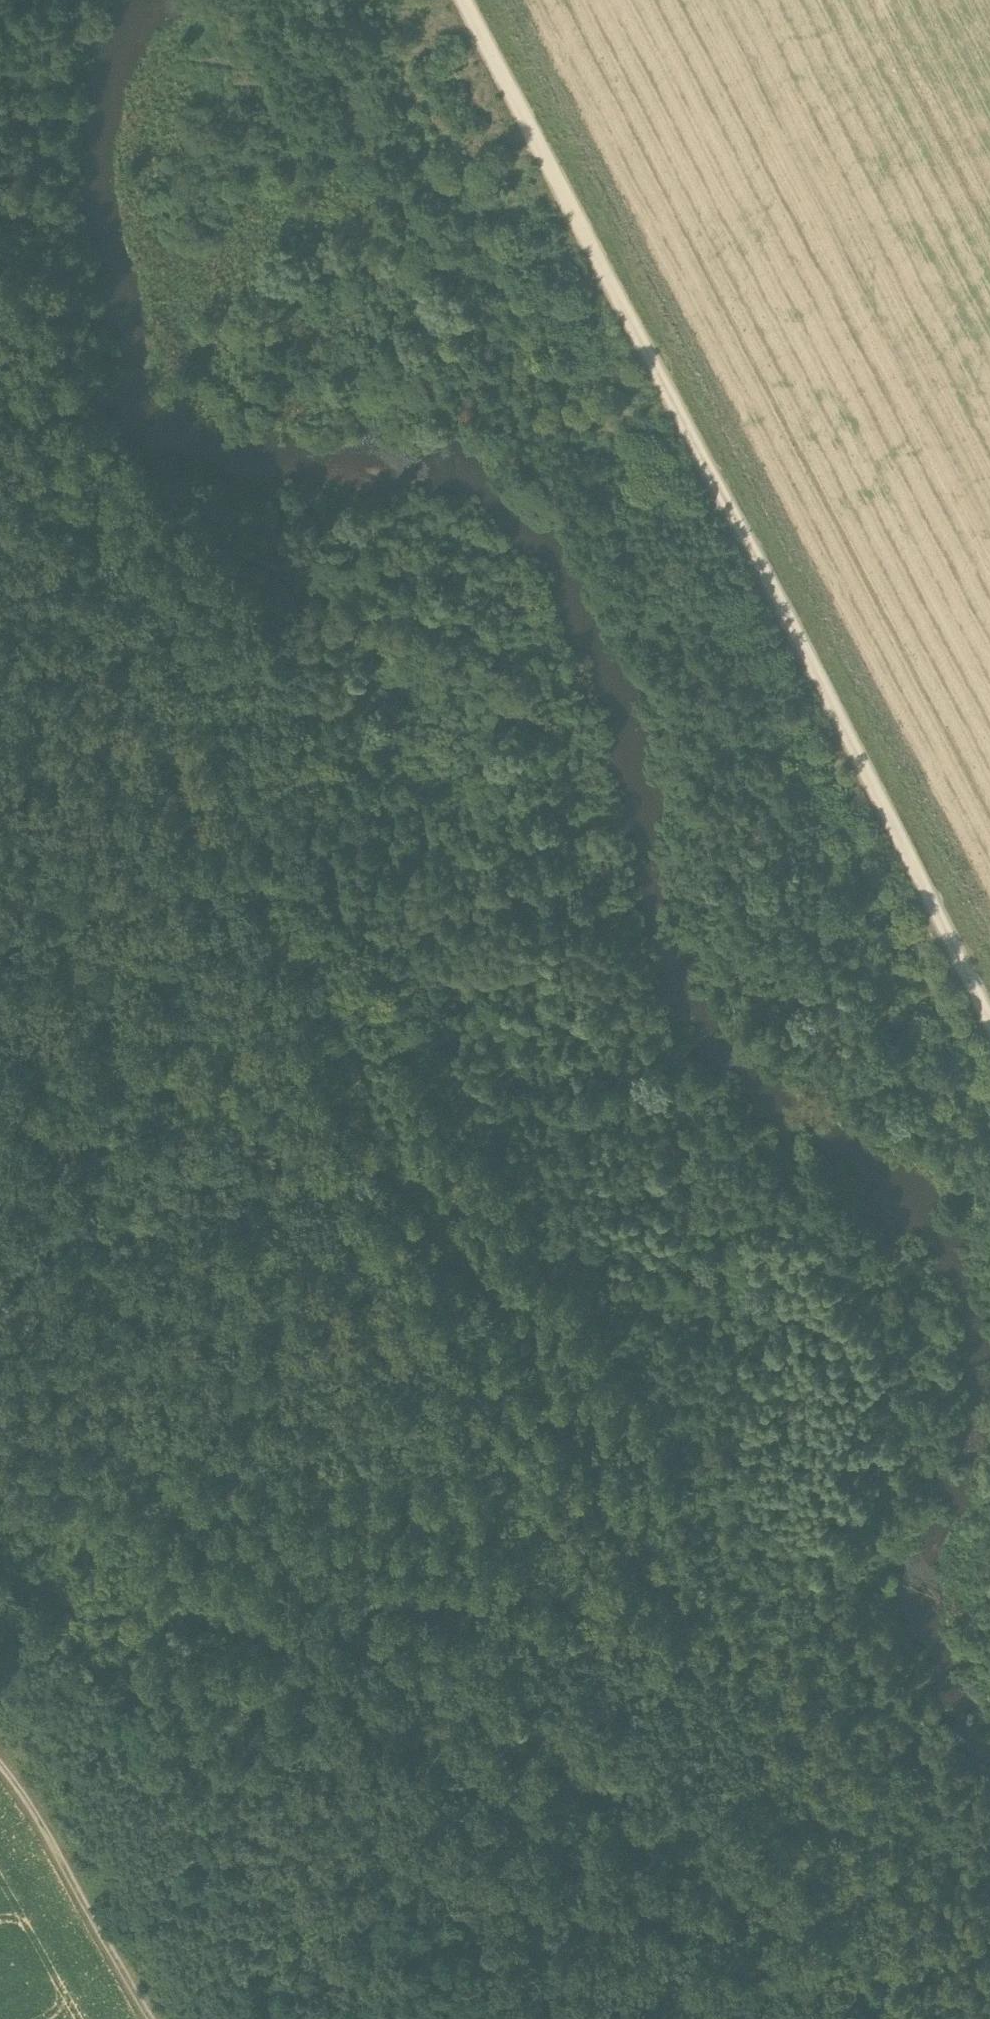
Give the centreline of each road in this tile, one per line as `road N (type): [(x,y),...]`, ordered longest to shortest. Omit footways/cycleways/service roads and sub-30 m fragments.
road 1 (track): [(989,996),(469,0)]
road 2 (track): [(0,1733),(168,2018)]

